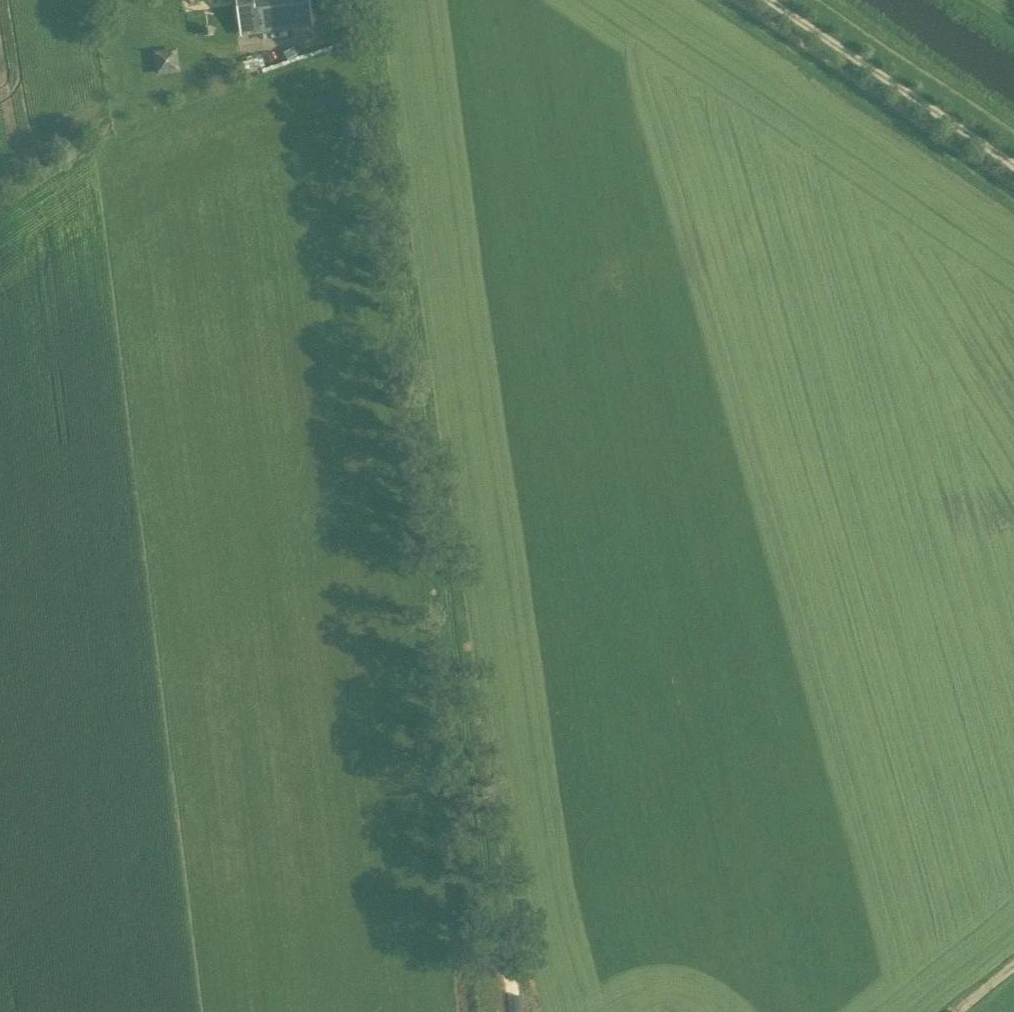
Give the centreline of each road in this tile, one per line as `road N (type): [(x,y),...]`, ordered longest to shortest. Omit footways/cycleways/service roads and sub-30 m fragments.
road 1 (track): [(1013,164),(769,0)]

